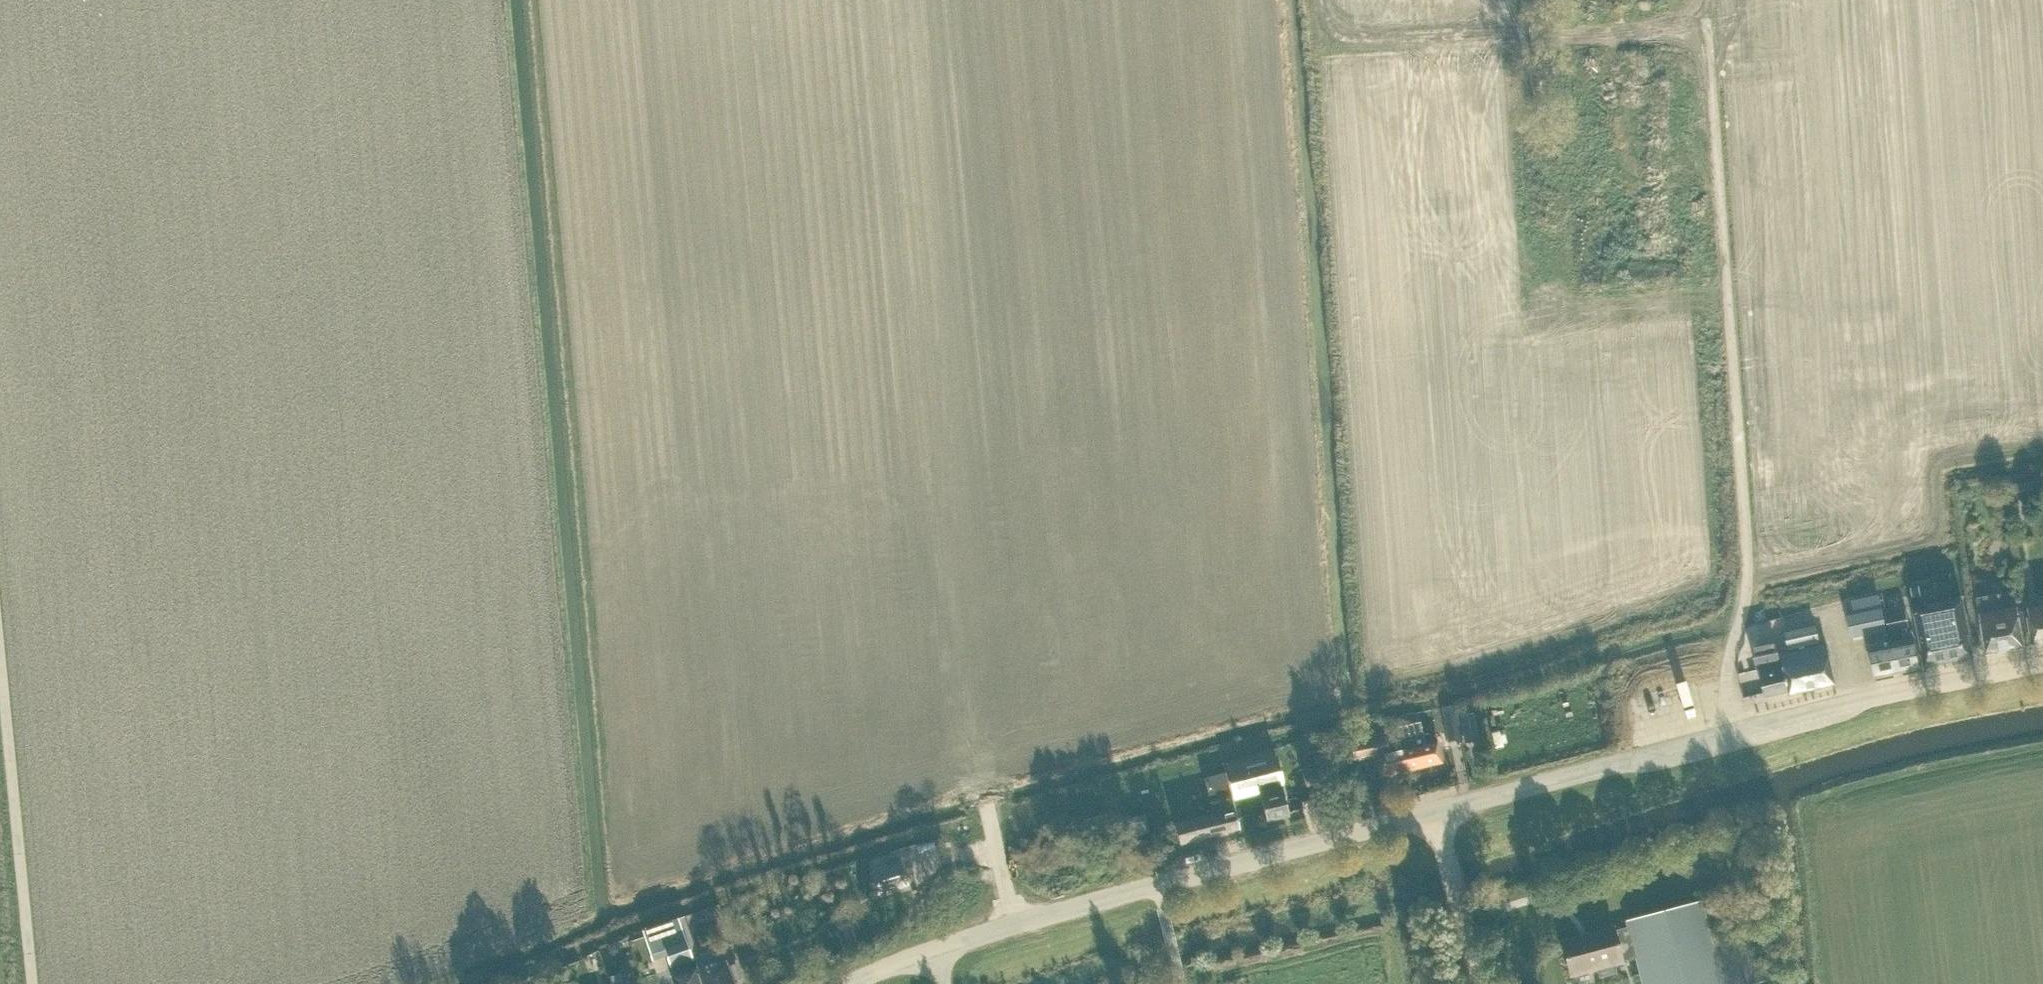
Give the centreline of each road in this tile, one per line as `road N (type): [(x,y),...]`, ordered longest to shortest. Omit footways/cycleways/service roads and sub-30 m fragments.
road 1 (tertiary): [(849,983),(972,936),(1156,884),(1816,712),(2042,665)]

